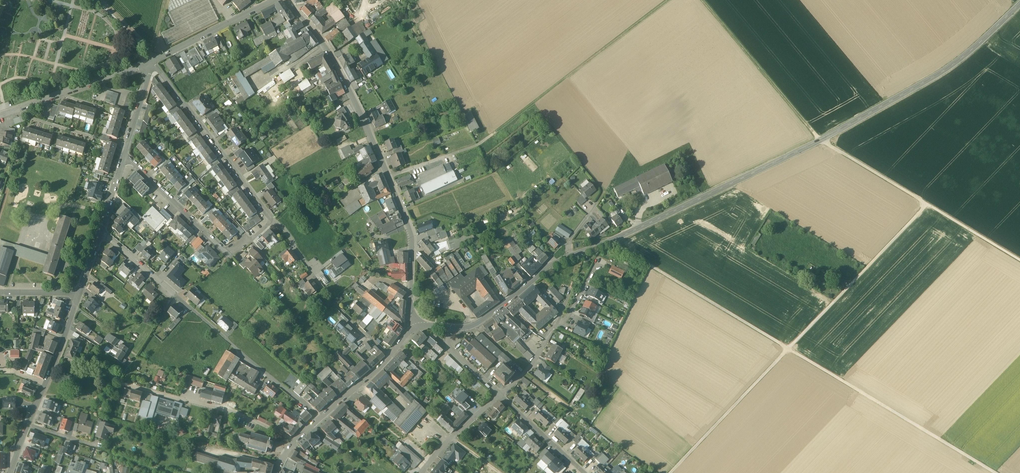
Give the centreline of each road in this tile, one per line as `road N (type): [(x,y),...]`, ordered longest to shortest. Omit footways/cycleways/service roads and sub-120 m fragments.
road 1 (secondary): [(450,328),(483,320),(560,261),(879,109),(966,56),(1019,4)]
road 2 (track): [(996,472),(616,239)]
road 3 (track): [(670,472),(928,204)]
road 4 (tertiary): [(288,0),(338,67),(409,223),(415,328)]
road 5 (residential): [(99,234),(320,418)]
road 6 (track): [(478,145),(668,0)]
road 7 (residential): [(124,158),(229,254),(270,218)]
road 8 (residential): [(270,218),(153,62)]
road 9 (residential): [(114,381),(225,409),(295,440)]
road 10 (track): [(704,0),(821,140)]
road 11 (residential): [(0,114),(153,62)]
road 12 (residential): [(153,62),(273,0)]
road 13 (secondary): [(320,418),(415,328)]
road 14 (track): [(928,204),(821,140)]

